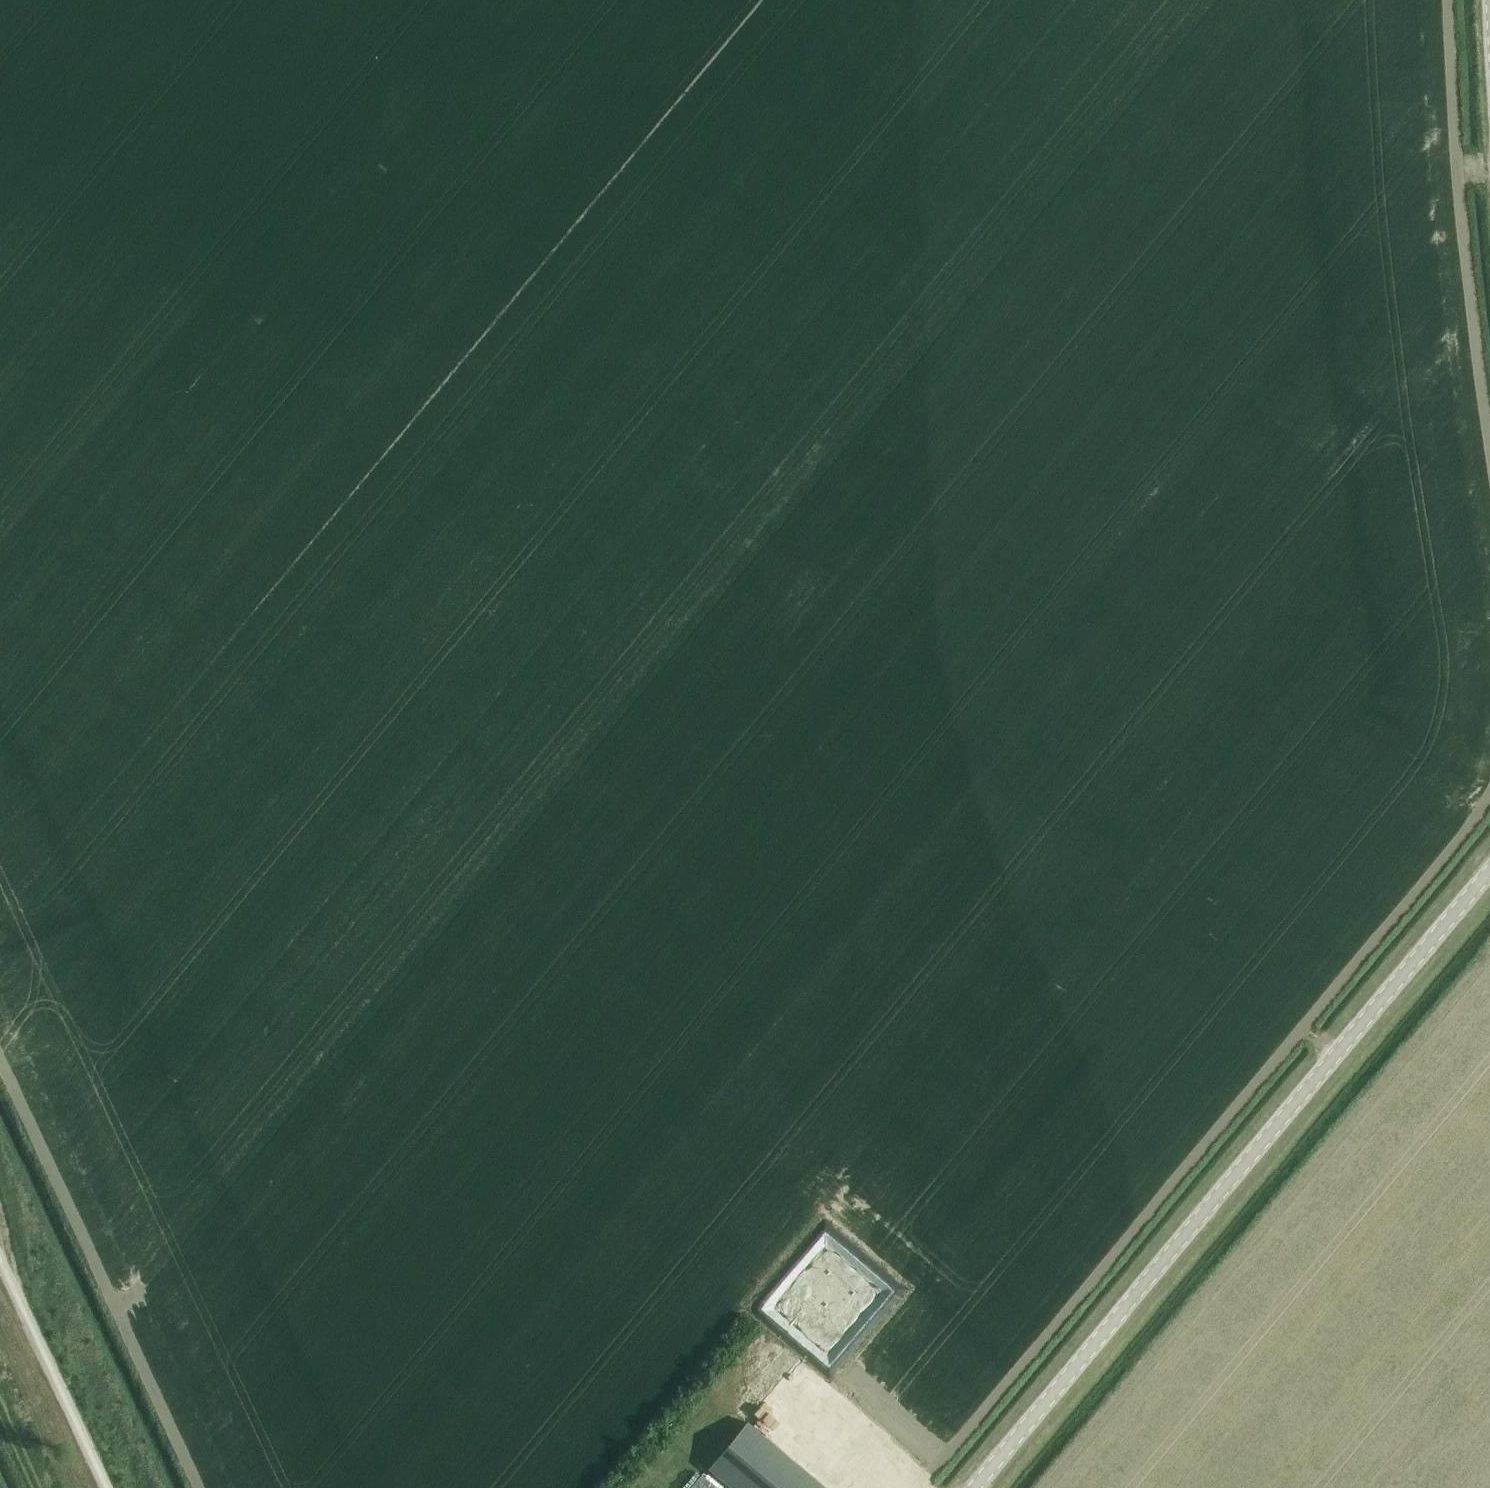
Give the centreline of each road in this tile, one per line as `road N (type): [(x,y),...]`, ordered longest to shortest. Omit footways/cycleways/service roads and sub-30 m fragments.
road 1 (unclassified): [(973,1487),(1489,867)]
road 2 (unclassified): [(109,1487),(0,1247)]

